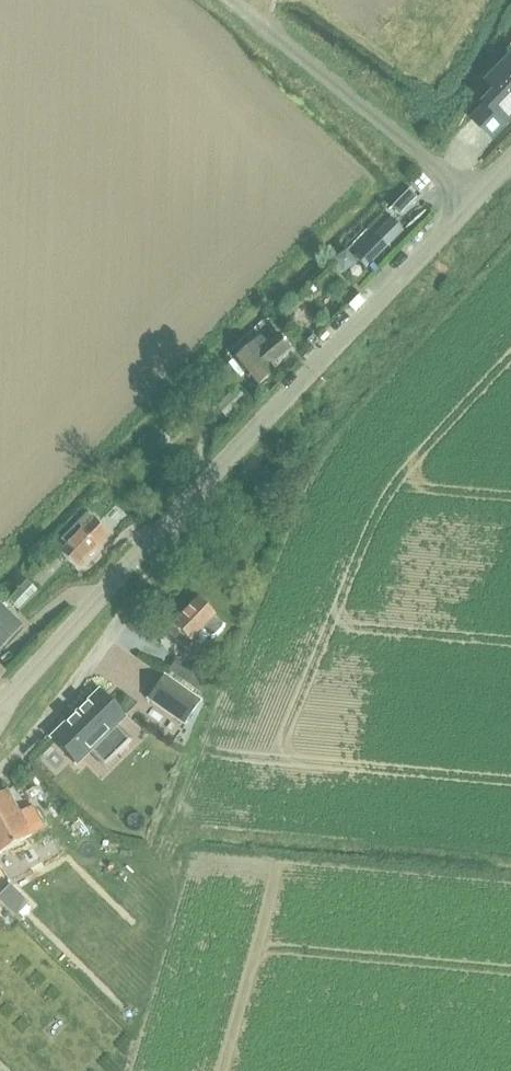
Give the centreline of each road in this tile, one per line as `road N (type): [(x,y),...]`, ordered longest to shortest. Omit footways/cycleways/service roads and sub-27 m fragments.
road 1 (unclassified): [(200,486),(473,201)]
road 2 (residential): [(0,770),(76,689),(200,486)]
road 3 (residential): [(473,201),(230,0)]
road 4 (unclassified): [(0,693),(200,486)]

